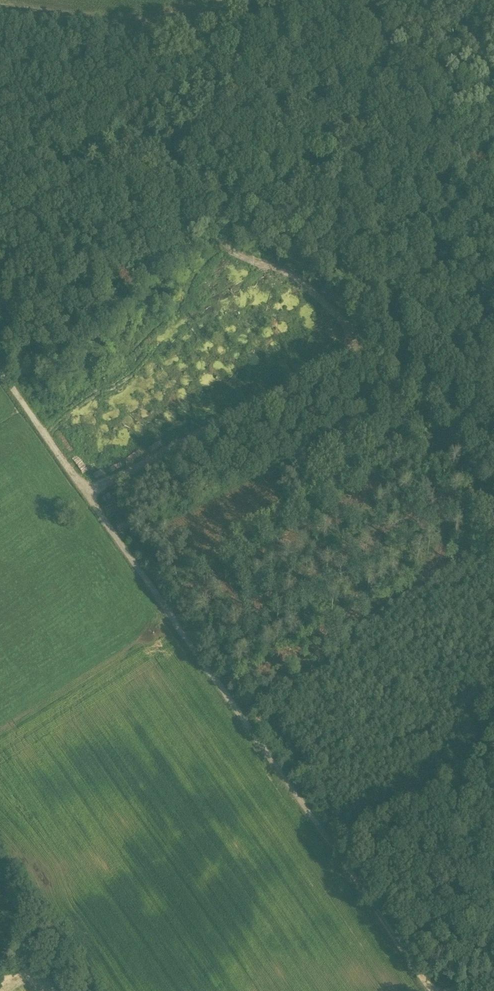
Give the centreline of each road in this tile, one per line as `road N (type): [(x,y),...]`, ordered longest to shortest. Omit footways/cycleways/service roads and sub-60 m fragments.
road 1 (track): [(430,990),(0,370)]

